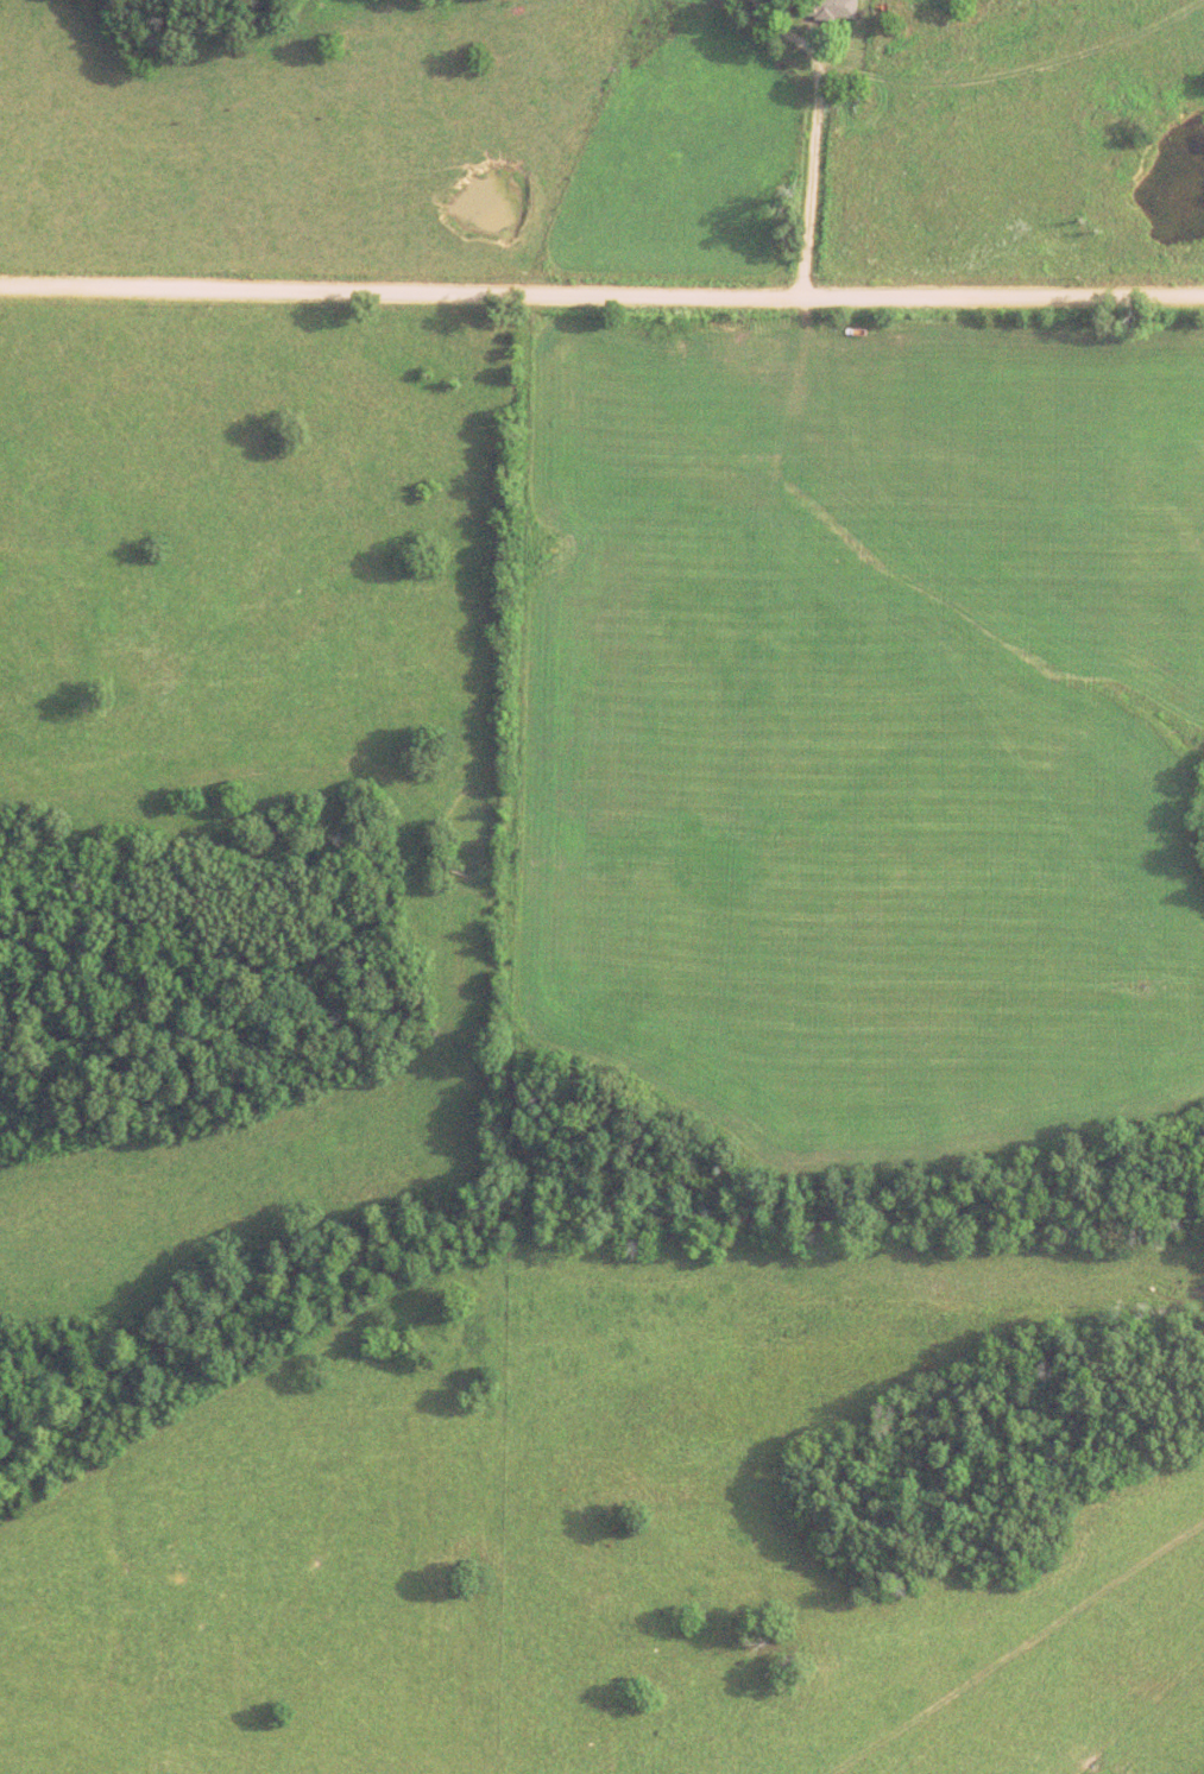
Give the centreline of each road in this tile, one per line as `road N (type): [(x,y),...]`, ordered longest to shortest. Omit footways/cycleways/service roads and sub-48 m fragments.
road 1 (residential): [(1203,297),(0,287)]

